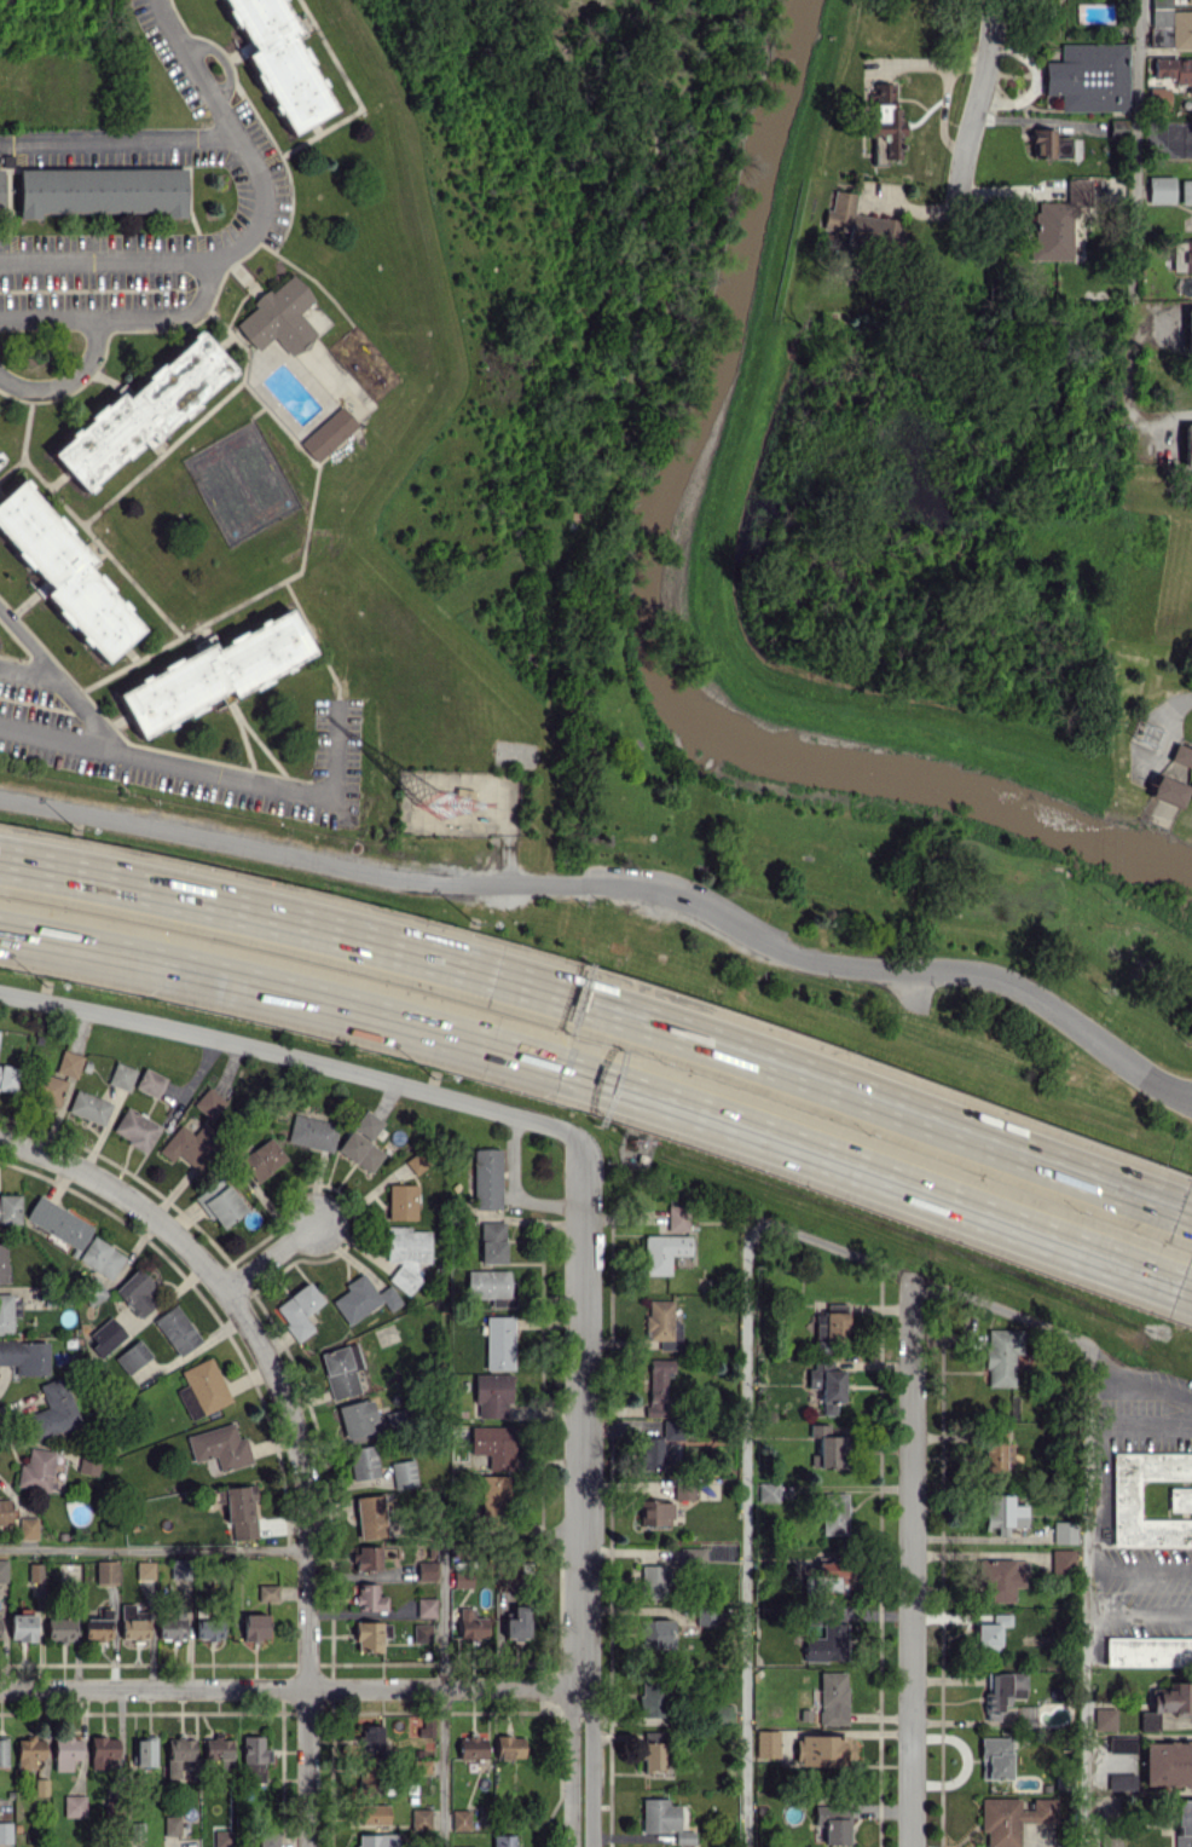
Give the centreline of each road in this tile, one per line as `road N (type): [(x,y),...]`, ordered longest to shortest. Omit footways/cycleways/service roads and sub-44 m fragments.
road 1 (residential): [(468,885),(583,882),(656,890),(711,908),(788,952),(845,966),(1002,977),(1036,992),(1153,1078),(1191,1094)]
road 2 (residential): [(0,1138),(139,1204),(198,1259),(249,1327),(288,1413),(305,1489),(306,1687)]
road 3 (motorway): [(1175,1211),(579,999)]
road 4 (motorway): [(579,1077),(1173,1286)]
road 5 (residential): [(0,989),(436,1092),(581,1136)]
road 6 (motorway): [(0,931),(349,1010),(579,1077)]
road 7 (motorway): [(579,999),(225,905),(0,860)]
road 8 (residential): [(0,1688),(581,1687)]
road 9 (residential): [(913,1277),(913,1846)]
road 10 (residential): [(581,1136),(581,1687)]
road 11 (residential): [(0,799),(397,879),(468,885)]
road 12 (residential): [(0,729),(330,793)]
road 13 (residential): [(0,138),(239,140)]
road 14 (residential): [(992,0),(951,213)]
road 15 (residential): [(0,263),(210,261)]
road 16 (residential): [(306,1687),(307,1846)]
road 17 (residential): [(569,1714),(569,1846)]
road 18 (residential): [(588,1846),(589,1715)]

